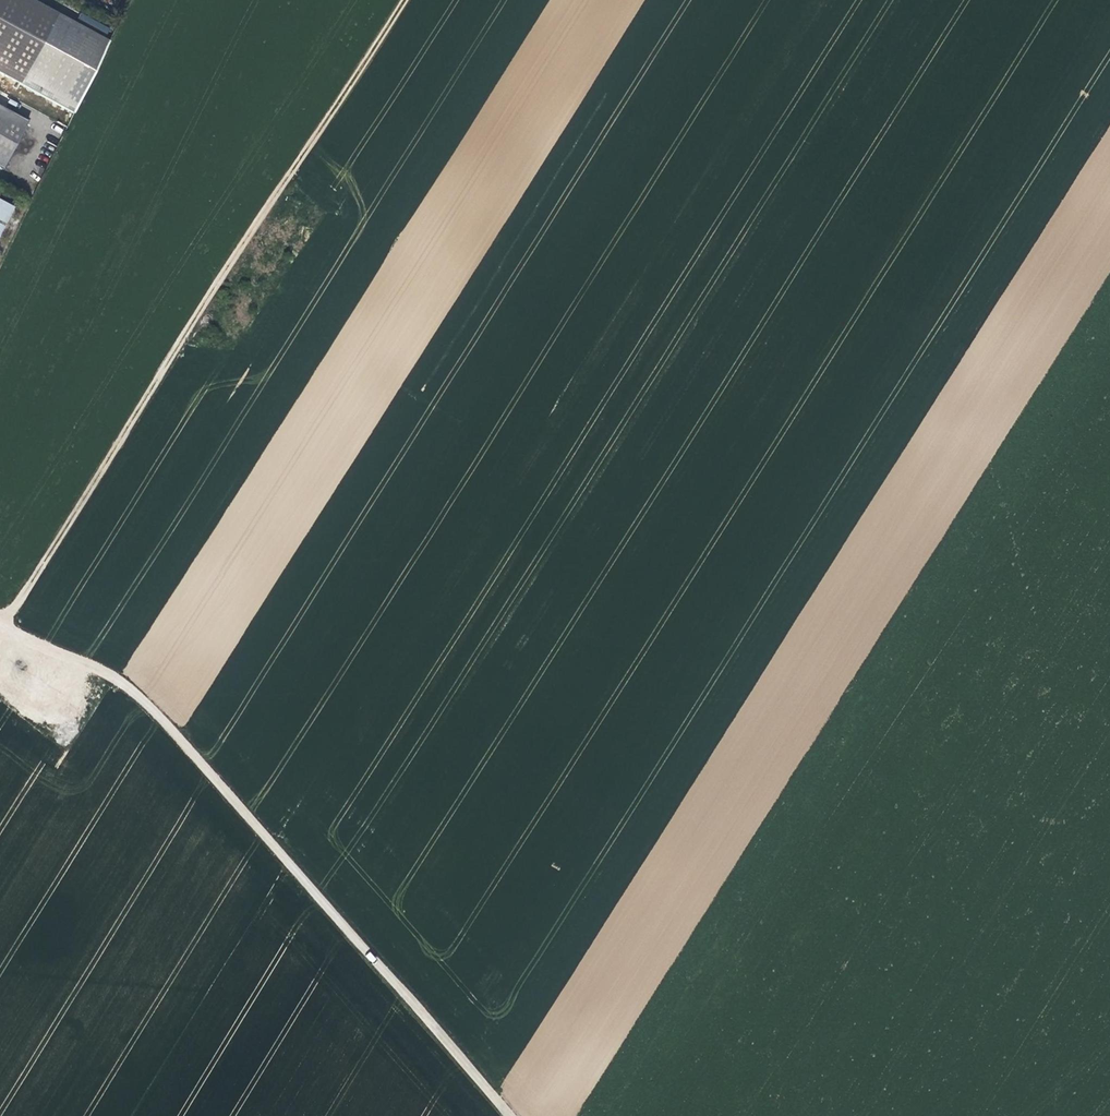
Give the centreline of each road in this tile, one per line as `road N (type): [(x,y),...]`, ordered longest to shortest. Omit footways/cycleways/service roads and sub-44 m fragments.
road 1 (track): [(0,637),(179,340),(404,0)]
road 2 (track): [(0,627),(113,678),(161,718),(510,1115)]

